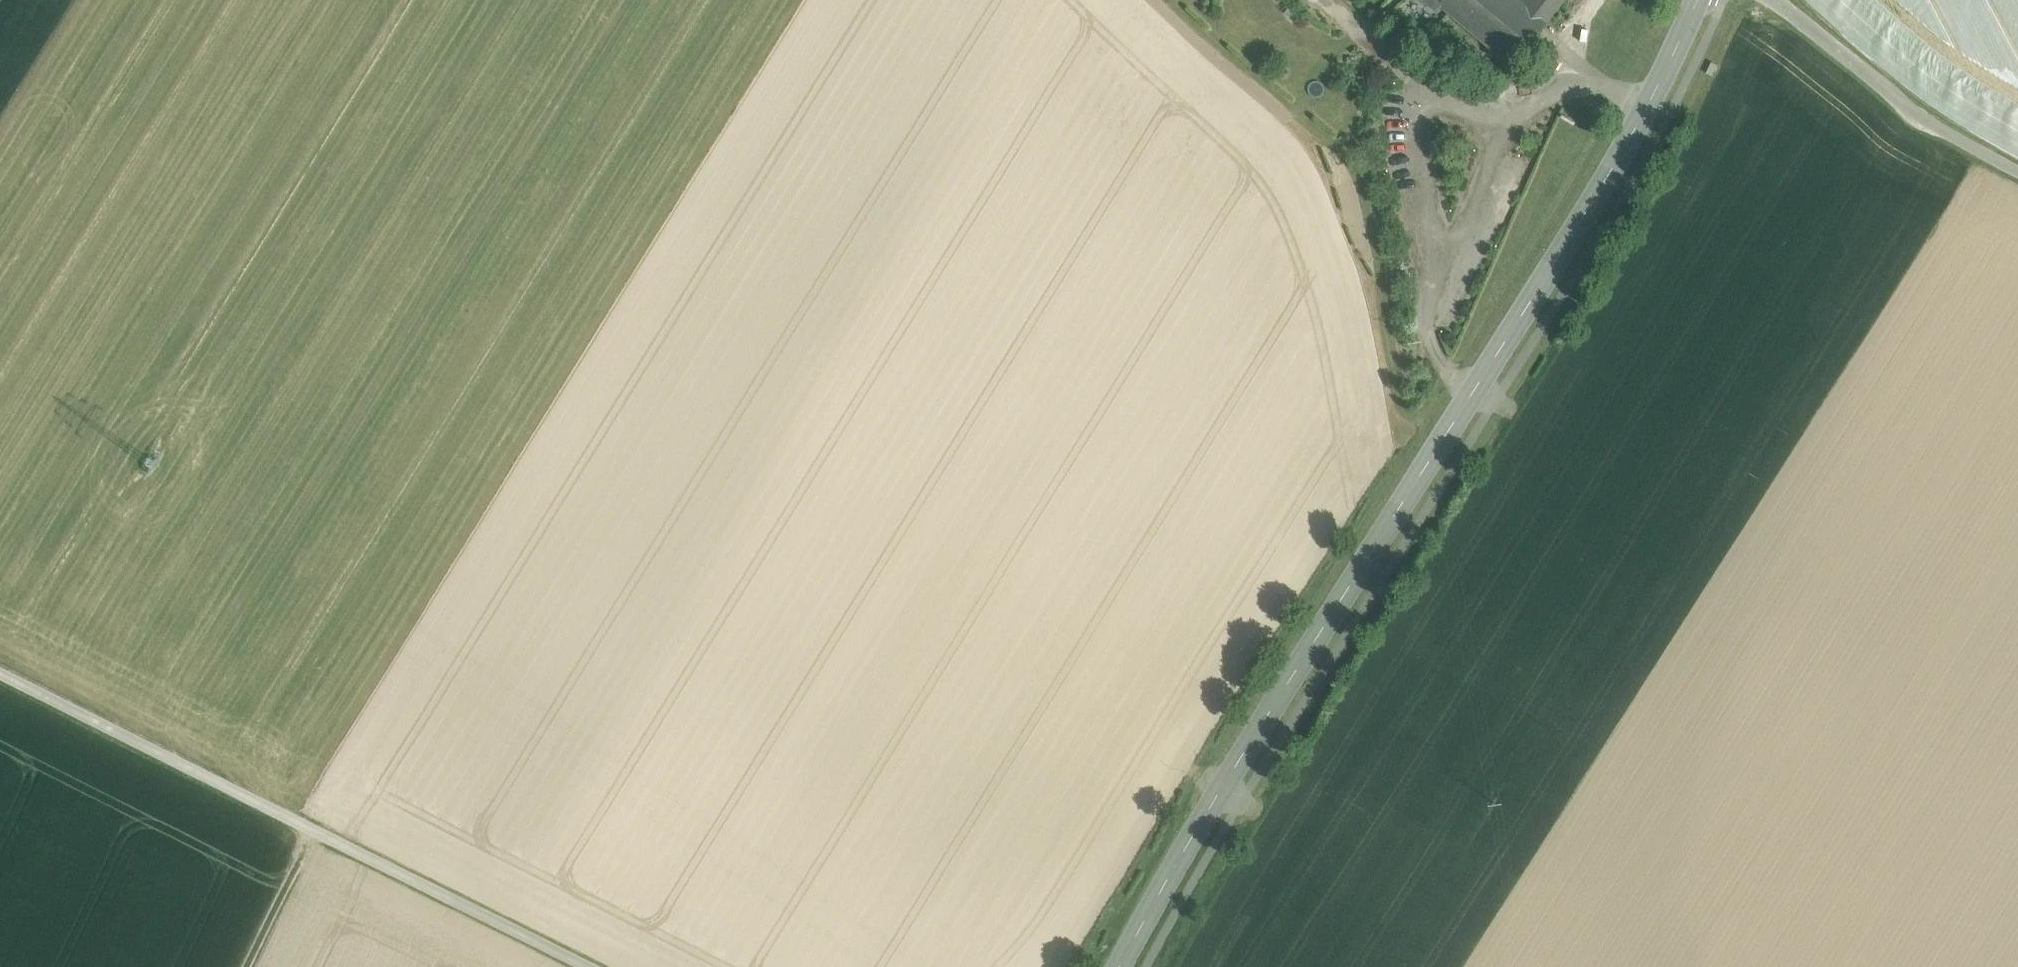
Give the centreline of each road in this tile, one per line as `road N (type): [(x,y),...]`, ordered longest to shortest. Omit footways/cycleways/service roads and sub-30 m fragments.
road 1 (secondary): [(1696,0),(1649,106),(1119,966)]
road 2 (unclassified): [(0,673),(587,966)]
road 3 (unclassified): [(2017,170),(1948,134),(1773,0)]

